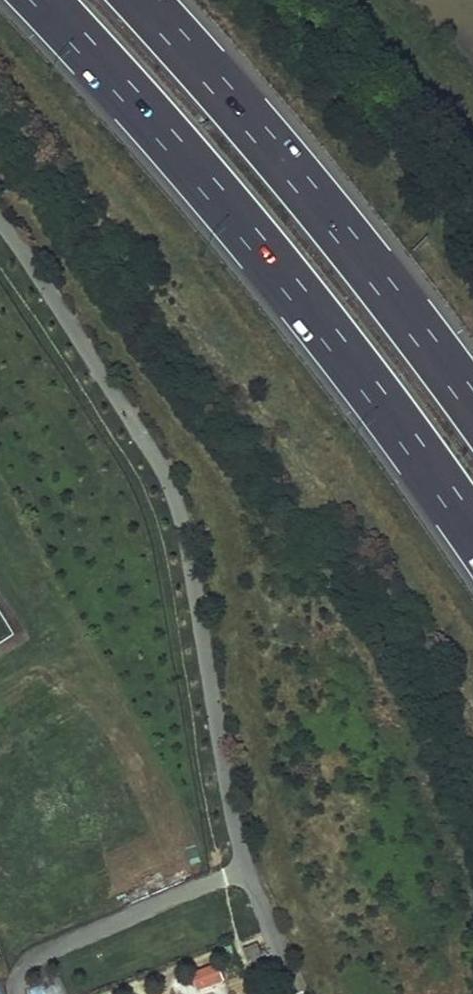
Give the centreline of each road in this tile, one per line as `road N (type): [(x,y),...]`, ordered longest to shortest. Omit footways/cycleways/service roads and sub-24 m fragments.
road 1 (motorway): [(40,0),(230,215),(472,535)]
road 2 (motorway): [(472,408),(274,154),(138,0)]

